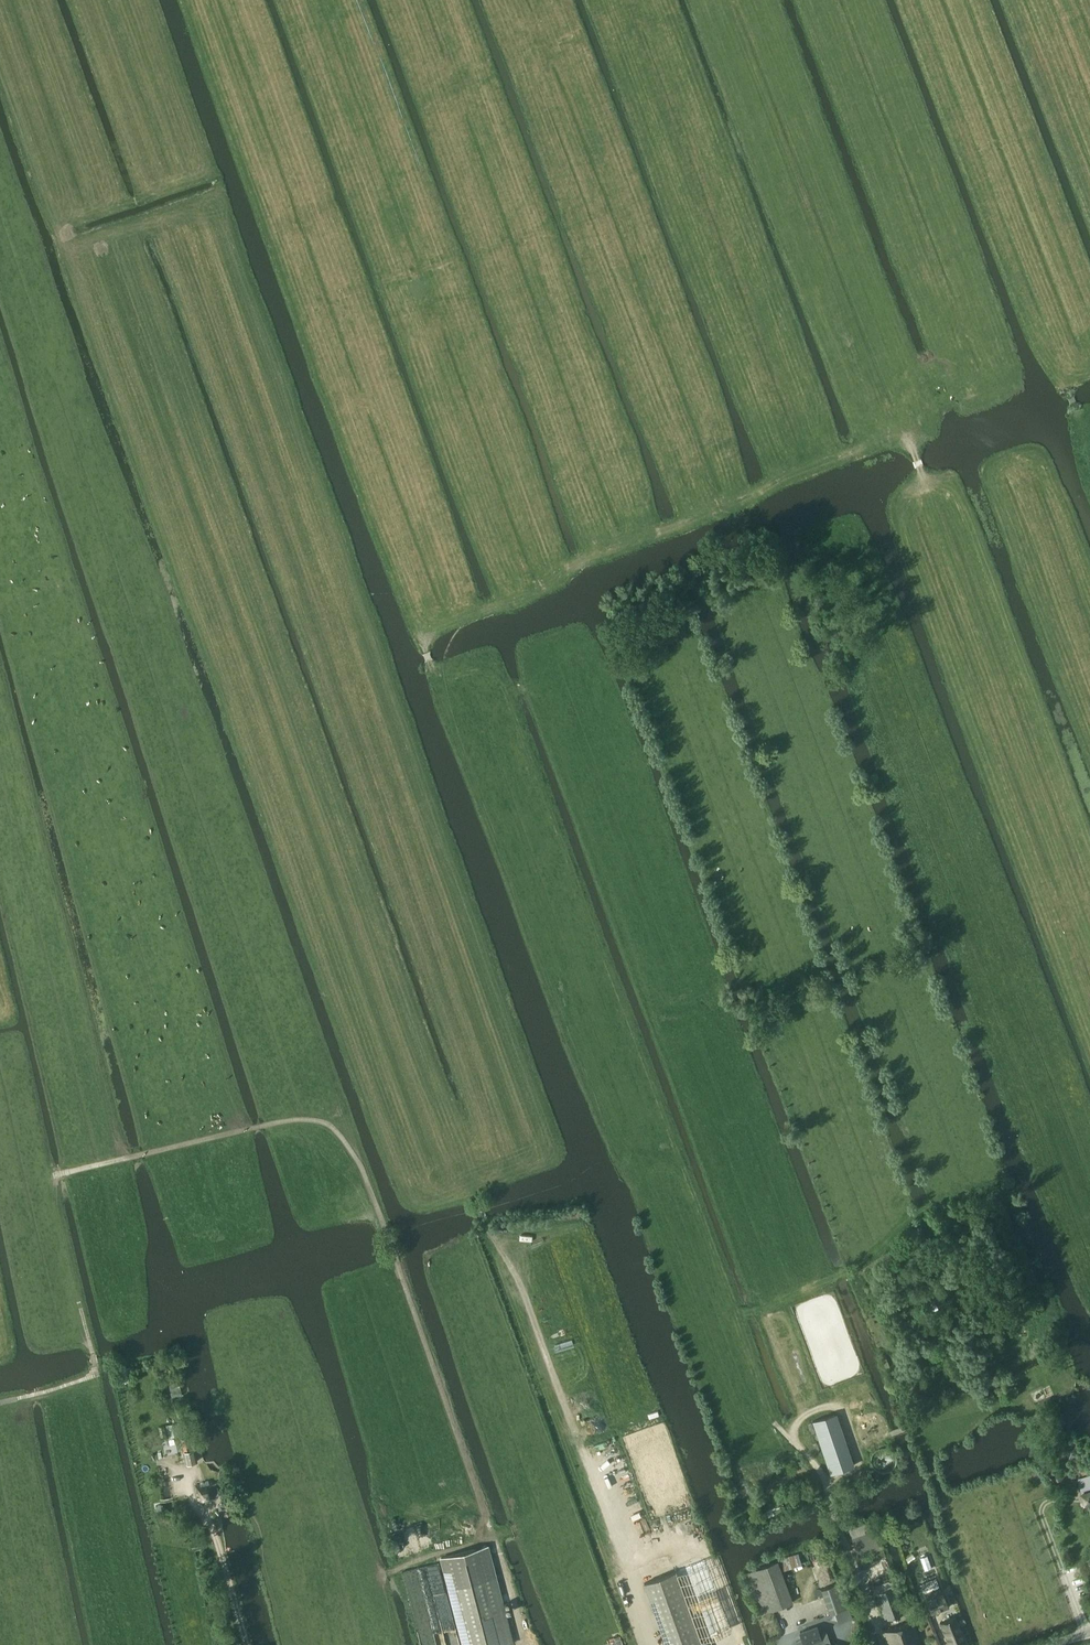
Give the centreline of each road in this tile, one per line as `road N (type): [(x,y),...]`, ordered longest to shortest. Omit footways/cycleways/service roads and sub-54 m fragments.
road 1 (track): [(883,1644),(856,1556),(811,1465),(774,1425),(497,674),(446,681),(424,647)]
road 2 (track): [(1089,847),(970,526),(922,480),(734,0)]
road 3 (track): [(521,1644),(522,1630),(362,1167),(331,1124),(291,1121),(54,1176)]
road 4 (track): [(663,196),(311,311),(303,323),(424,647)]
road 5 (track): [(654,1644),(517,1280),(469,1184),(454,1141),(480,1128)]
road 6 (track): [(906,433),(567,569),(421,637)]
road 7 (track): [(490,0),(573,224)]
road 8 (track): [(469,1184),(414,1196),(371,1087)]

